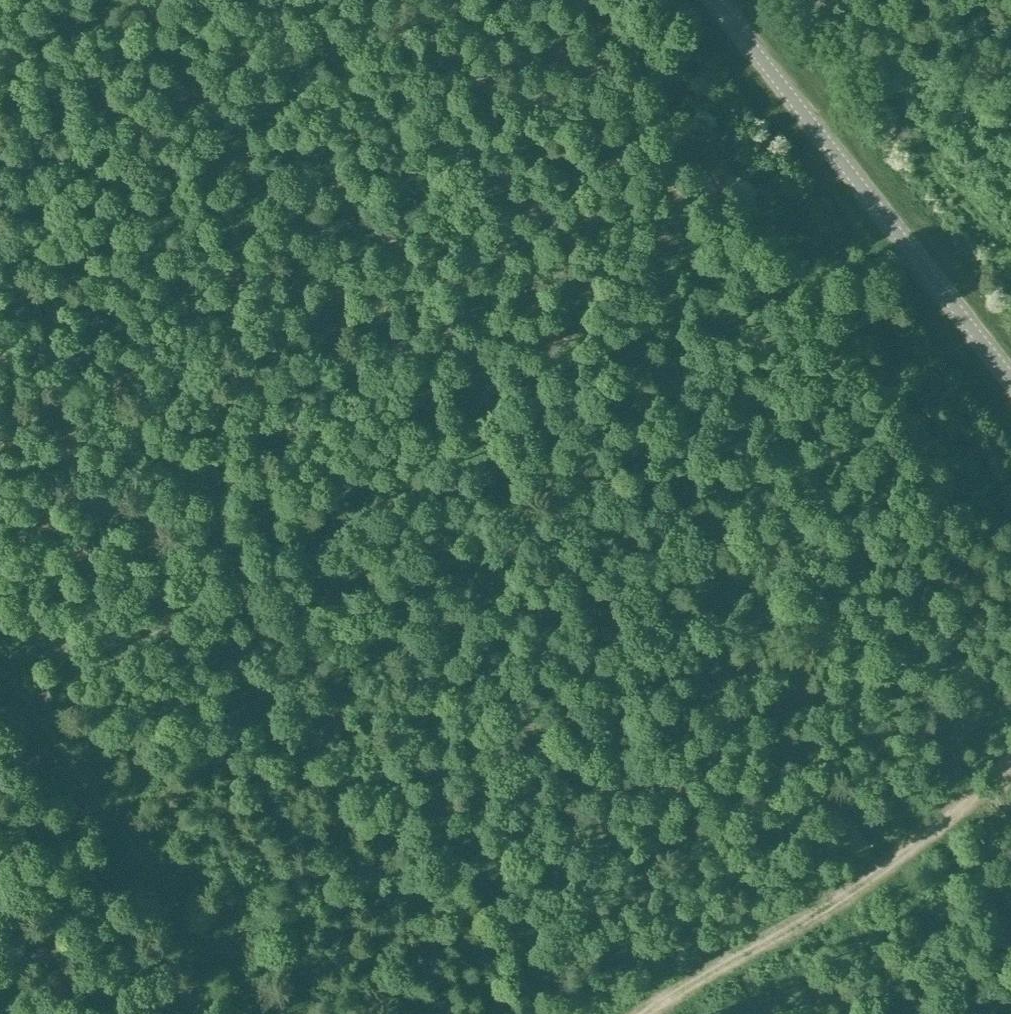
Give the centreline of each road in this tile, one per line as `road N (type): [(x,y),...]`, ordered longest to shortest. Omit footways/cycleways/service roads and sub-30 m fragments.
road 1 (tertiary): [(1010,381),(713,0)]
road 2 (track): [(641,1013),(898,860),(1010,758)]
road 3 (track): [(285,1013),(201,938),(0,669)]

